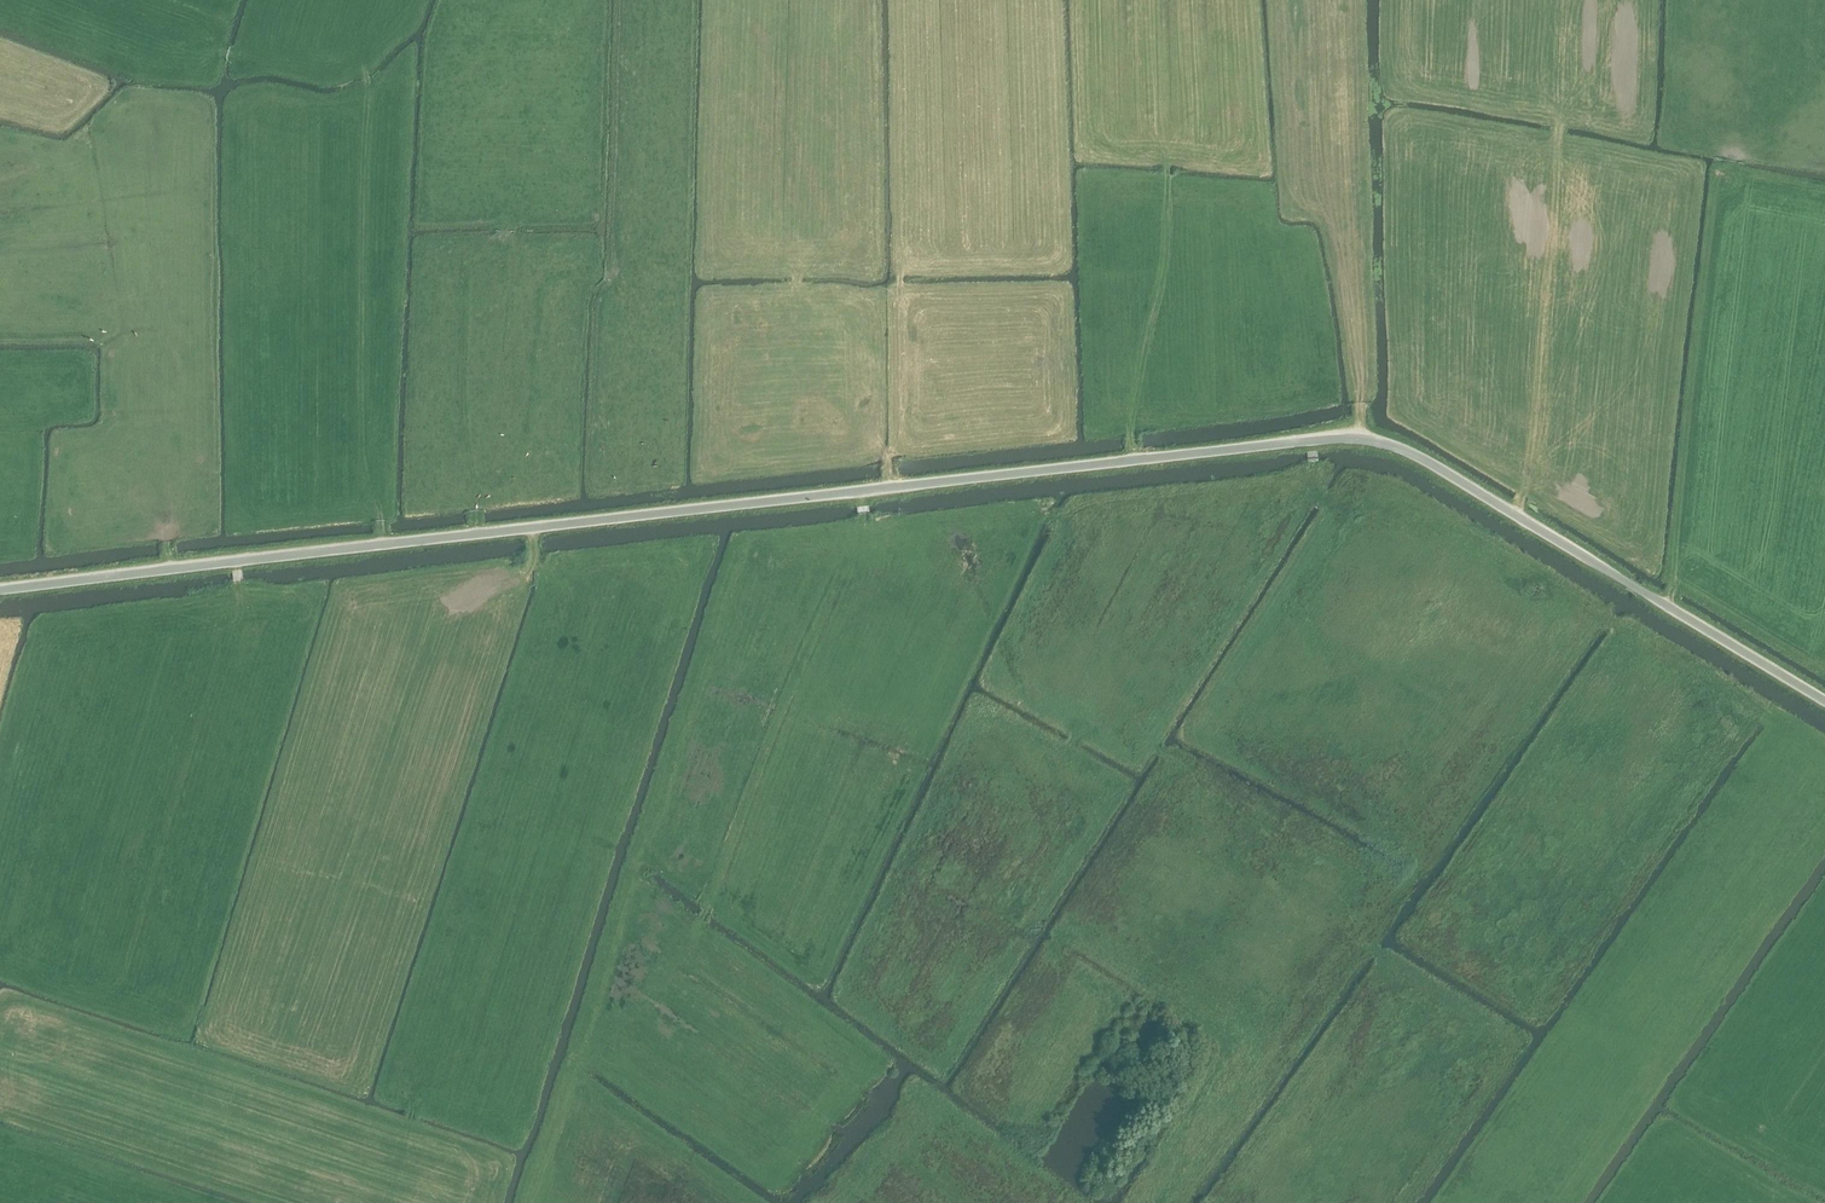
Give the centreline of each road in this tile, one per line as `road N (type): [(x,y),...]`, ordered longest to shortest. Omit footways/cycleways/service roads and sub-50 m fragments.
road 1 (unclassified): [(1824,700),(1429,462),(1350,436),(0,590)]

